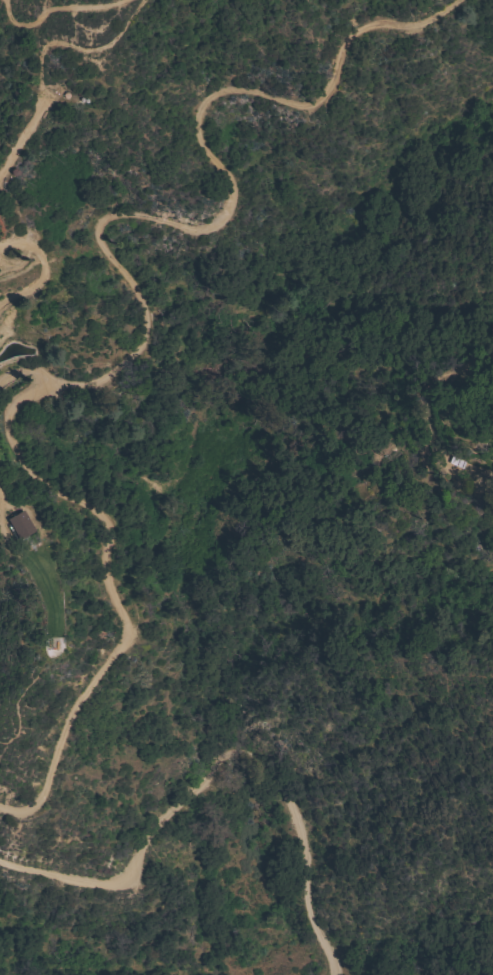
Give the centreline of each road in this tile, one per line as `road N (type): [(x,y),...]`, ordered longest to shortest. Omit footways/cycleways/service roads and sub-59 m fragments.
road 1 (track): [(465,0),(417,25),(369,25),(358,33),(315,112),(215,89),(198,115),(227,193),(214,229),(183,235),(118,211),(91,217),(145,309),(143,347),(95,385),(91,405),(95,489),(127,630),(121,651),(65,723),(38,816),(19,829),(0,819)]
road 2 (track): [(342,974),(316,879),(313,777),(305,750),(289,739),(263,734),(231,743),(207,764),(148,868),(127,886),(65,881),(0,855)]
road 3 (track): [(0,169),(40,107),(40,54),(57,42),(80,54),(114,36),(133,0)]

